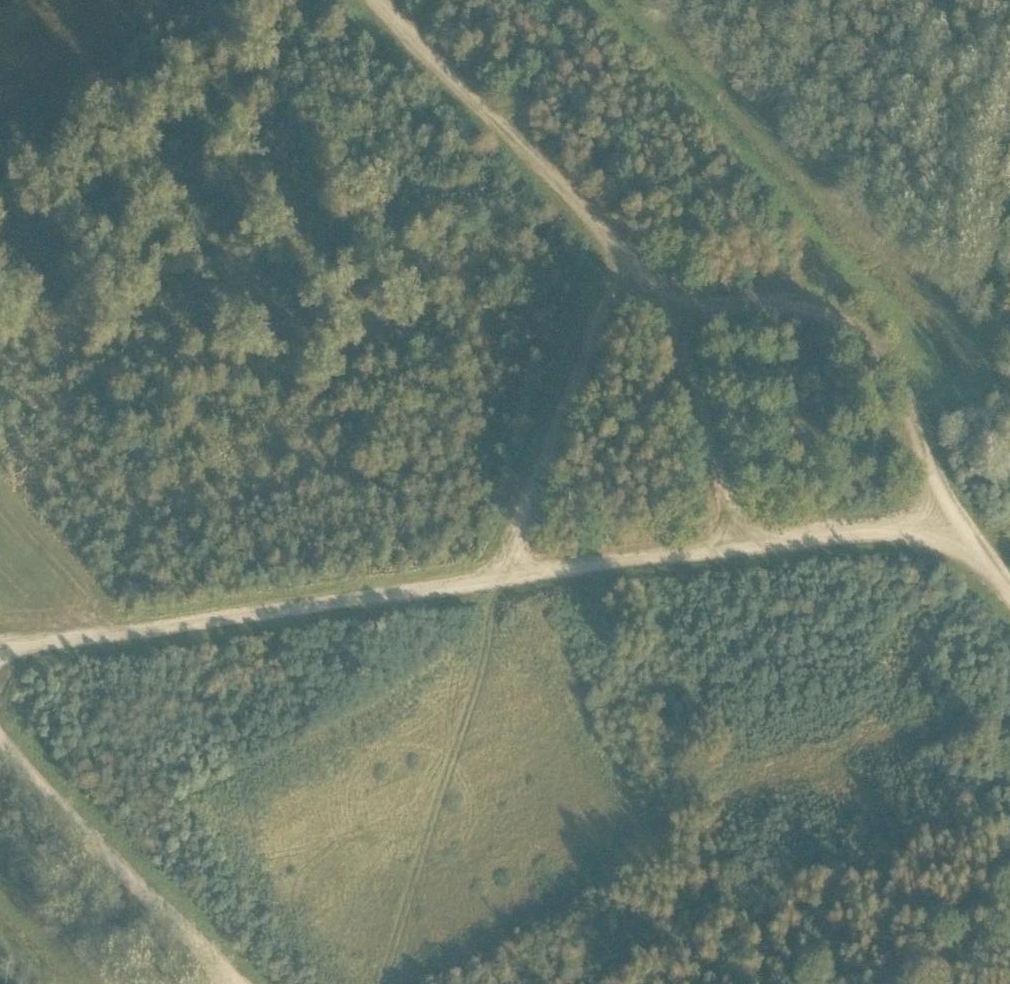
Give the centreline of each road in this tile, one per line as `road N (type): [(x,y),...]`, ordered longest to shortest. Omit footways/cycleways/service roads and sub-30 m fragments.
road 1 (track): [(0,652),(742,540),(939,521),(1001,556),(1009,572)]
road 2 (track): [(376,0),(660,295),(805,305),(850,324),(873,344),(925,436),(939,521)]
road 3 (track): [(0,732),(237,983)]
road 4 (track): [(626,262),(603,303),(501,576)]
road 5 (track): [(742,540),(660,295)]

